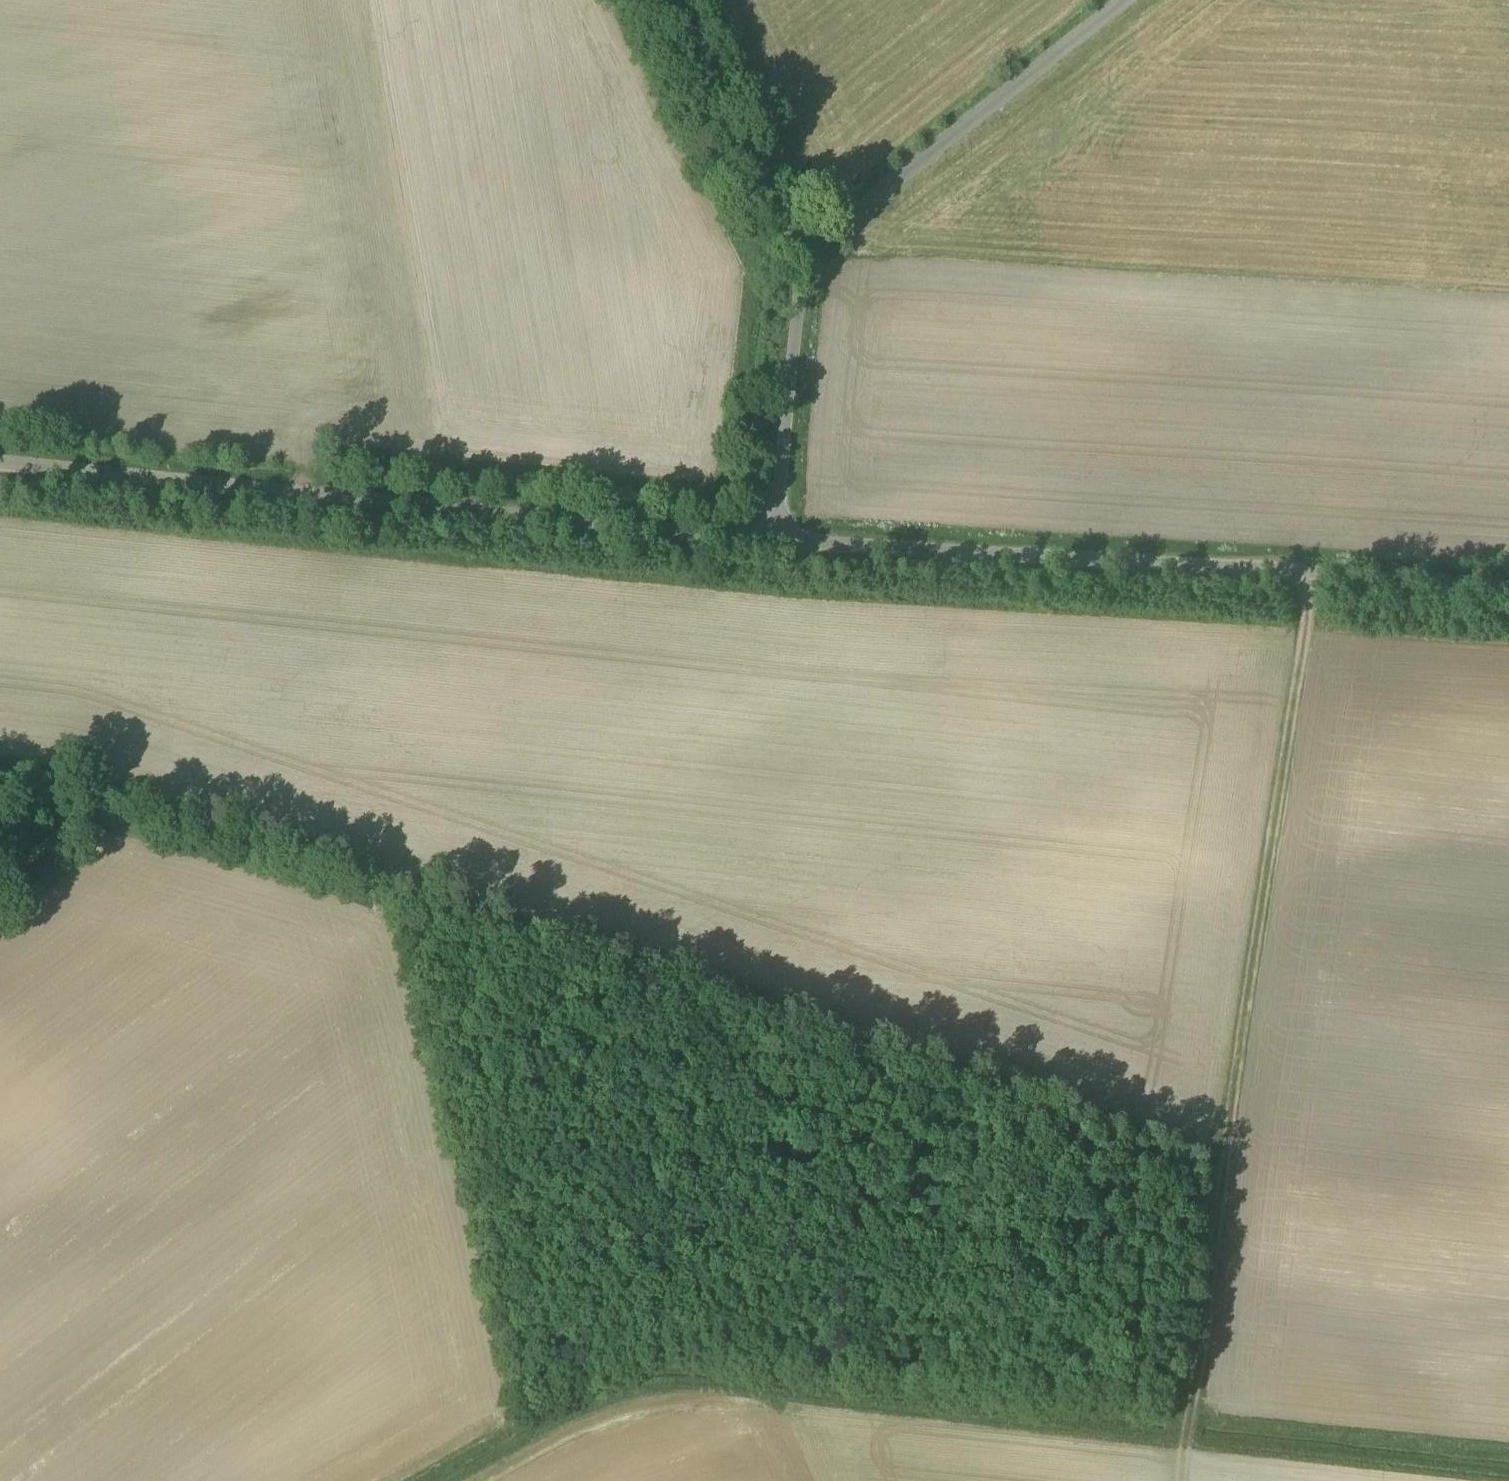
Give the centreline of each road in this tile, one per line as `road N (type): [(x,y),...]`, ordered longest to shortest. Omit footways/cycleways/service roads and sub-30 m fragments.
road 1 (unclassified): [(0,462),(775,539)]
road 2 (unclassified): [(775,539),(1508,590)]
road 3 (unclassified): [(653,0),(800,250),(775,539)]

